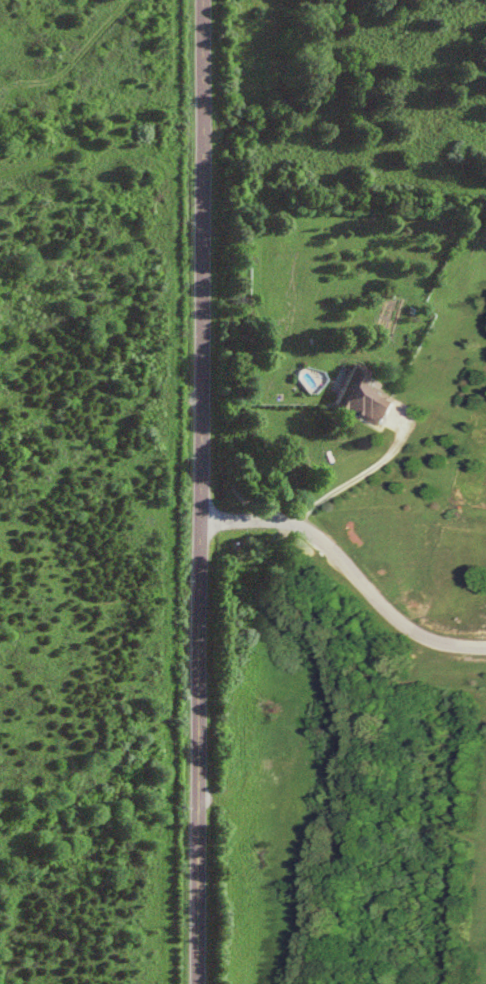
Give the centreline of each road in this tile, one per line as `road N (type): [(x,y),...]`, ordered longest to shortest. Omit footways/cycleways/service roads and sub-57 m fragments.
road 1 (tertiary): [(200,983),(198,198)]
road 2 (residential): [(197,524),(276,525),(309,535),(381,612),(430,646),(485,645)]
road 3 (tertiary): [(198,198),(201,0)]

